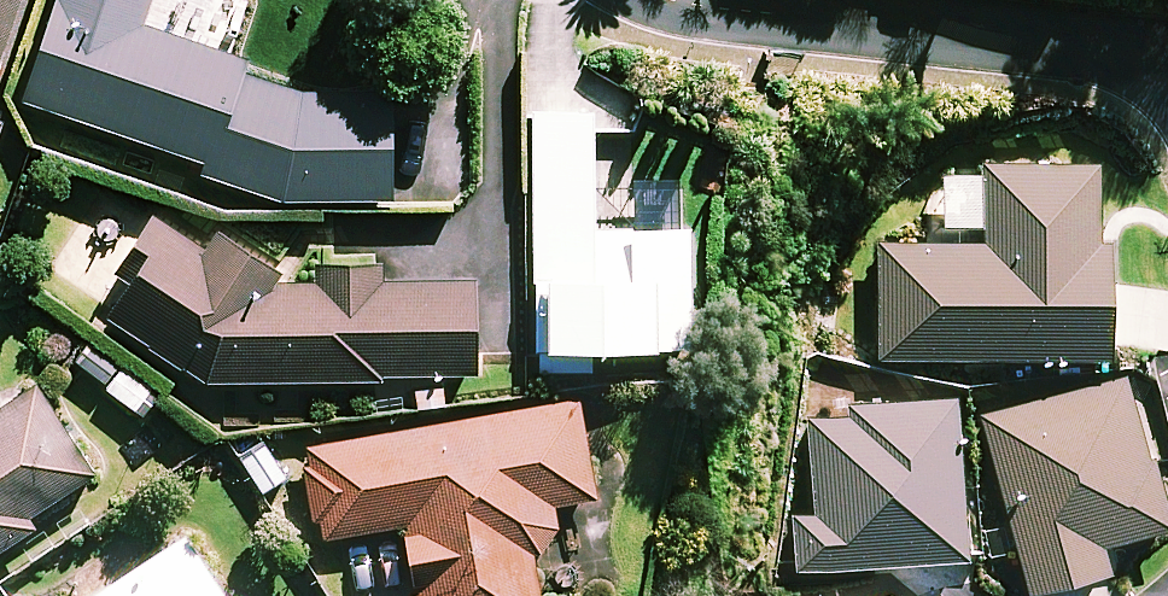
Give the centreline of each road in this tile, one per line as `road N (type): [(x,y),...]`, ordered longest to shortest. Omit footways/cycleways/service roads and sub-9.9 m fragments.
road 1 (residential): [(1167,64),(1117,51),(671,0)]

